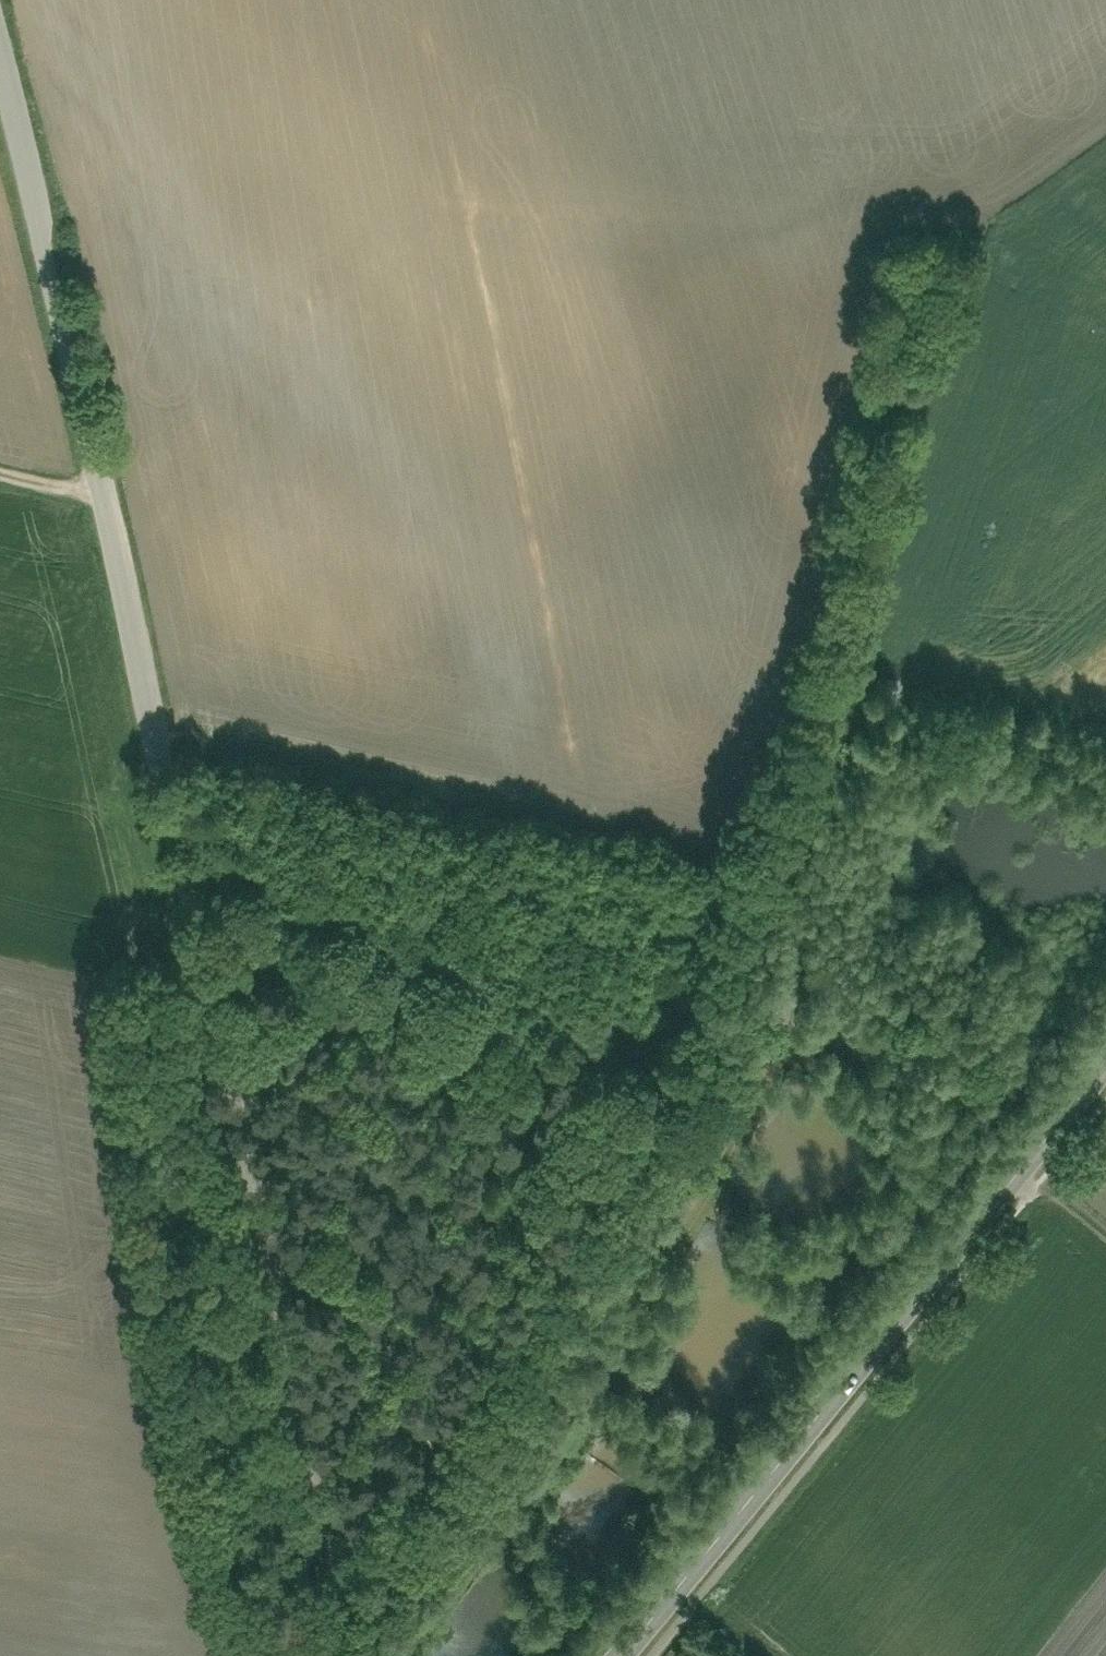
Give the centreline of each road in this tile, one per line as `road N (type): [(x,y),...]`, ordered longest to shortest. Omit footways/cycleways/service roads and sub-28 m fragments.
road 1 (residential): [(369,1655),(0,73)]
road 2 (tertiary): [(628,1655),(1105,1075)]

